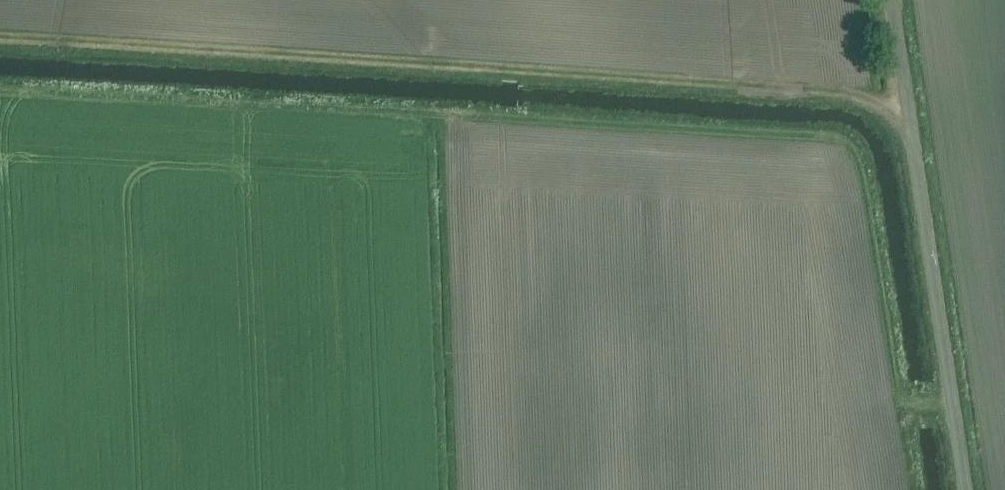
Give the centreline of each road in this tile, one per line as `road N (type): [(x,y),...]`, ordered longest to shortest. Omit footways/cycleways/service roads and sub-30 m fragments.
road 1 (unclassified): [(965,489),(890,0)]

